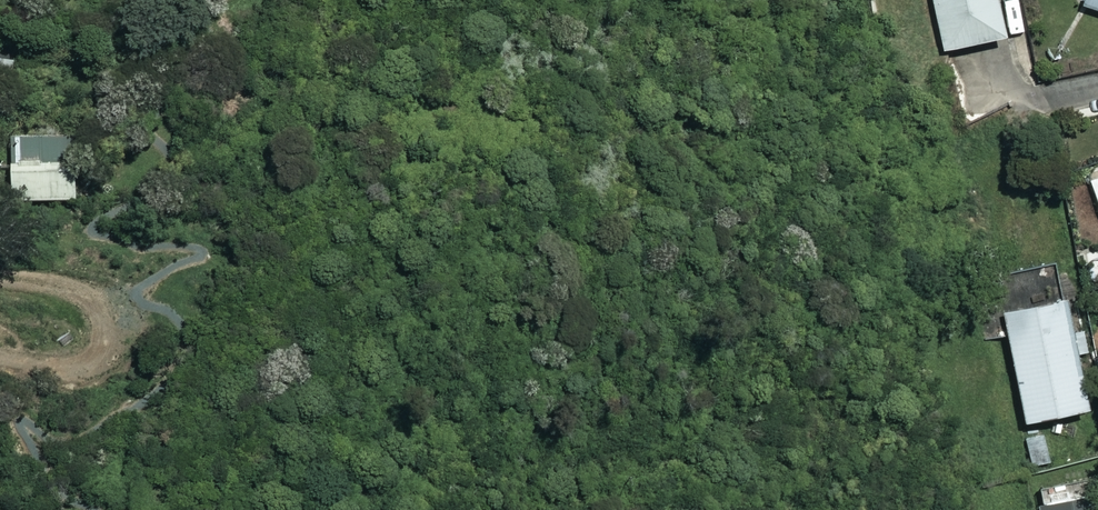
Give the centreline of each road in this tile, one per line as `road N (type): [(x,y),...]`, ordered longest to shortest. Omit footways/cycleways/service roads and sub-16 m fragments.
road 1 (track): [(0,356),(103,349),(116,337),(117,319),(104,300),(75,285),(0,271)]
road 2 (track): [(69,509),(89,490),(24,425),(92,395),(92,376),(72,356)]

